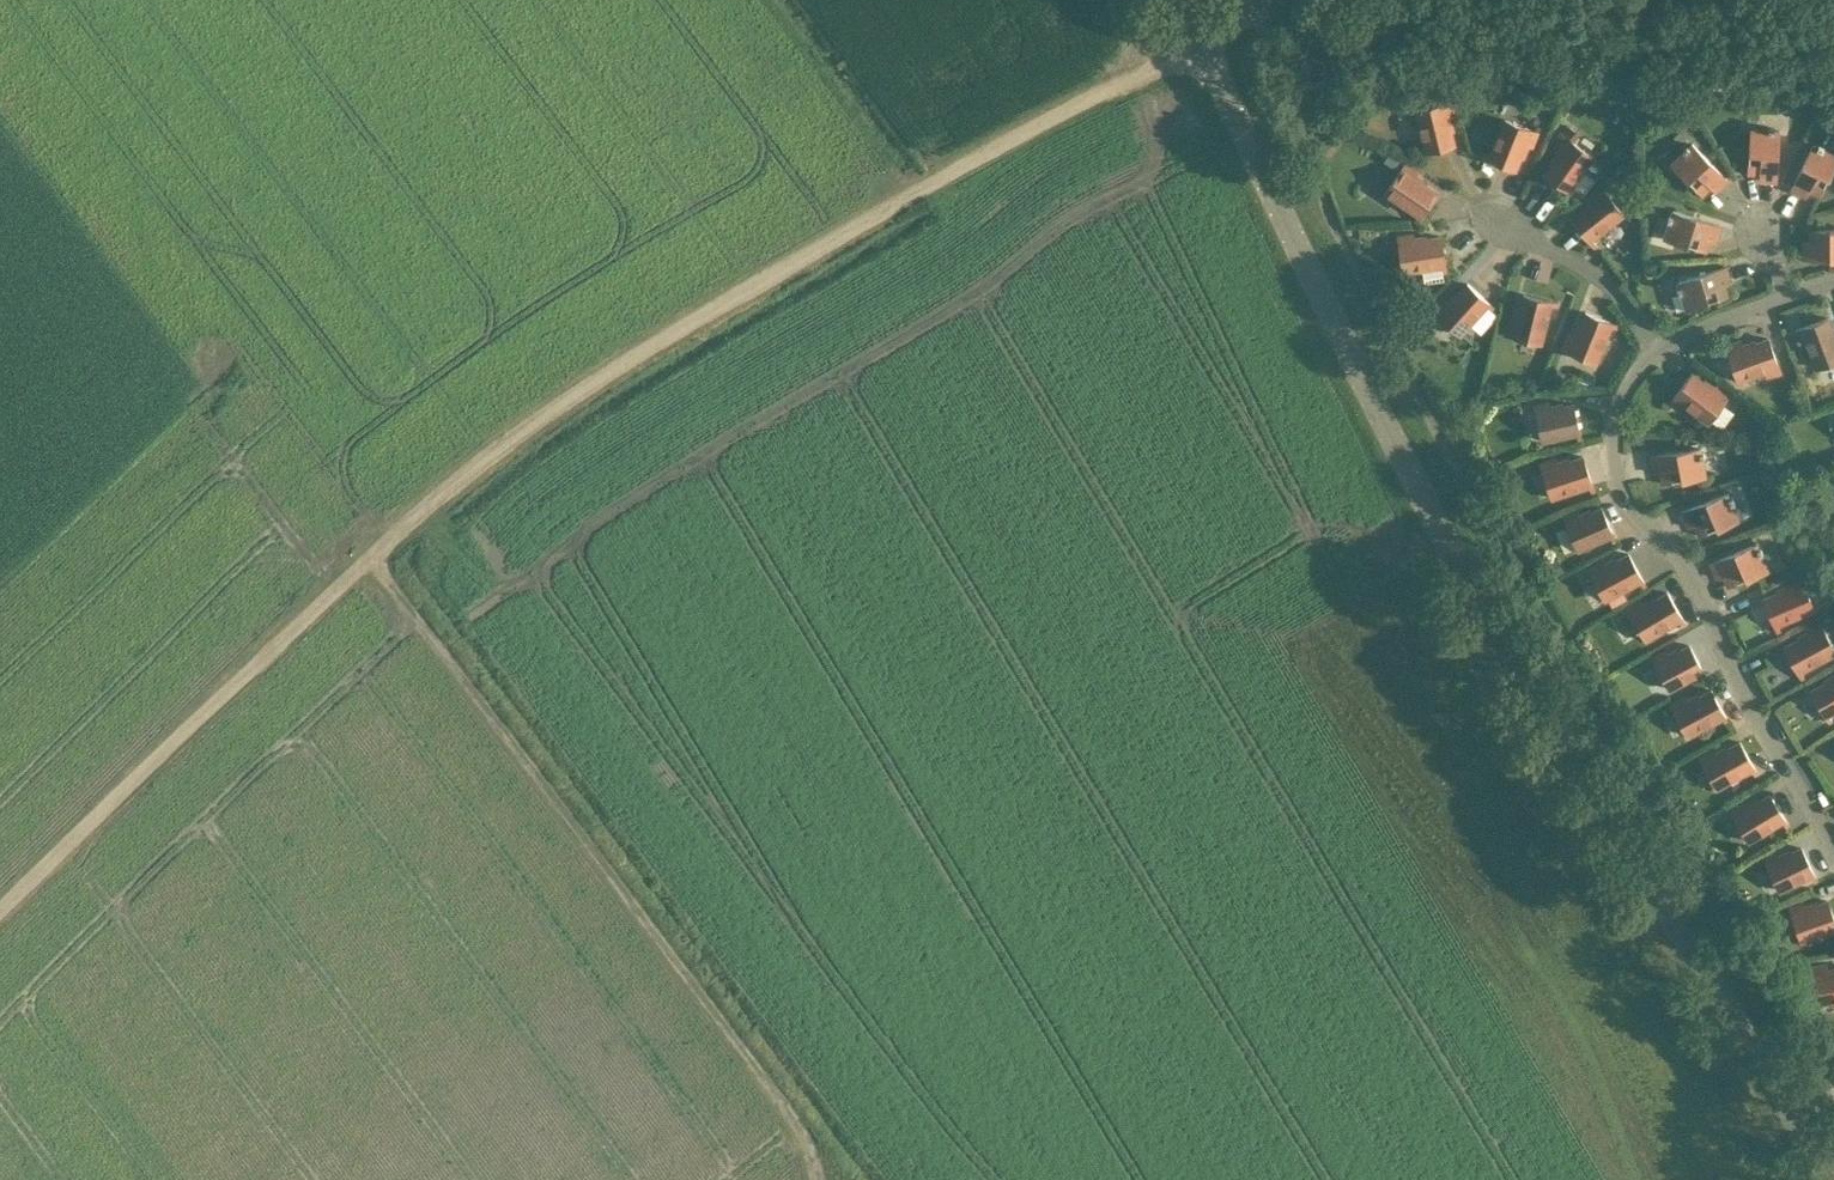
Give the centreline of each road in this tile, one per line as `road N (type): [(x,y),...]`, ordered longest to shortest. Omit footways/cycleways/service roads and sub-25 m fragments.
road 1 (track): [(0,916),(374,555),(584,384),(950,171),(1202,44)]
road 2 (tertiary): [(1833,1179),(1591,791),(1444,534),(1181,0)]
road 3 (track): [(374,555),(811,1140),(817,1179)]
road 4 (track): [(1474,0),(1492,49),(1522,69),(1833,89)]

